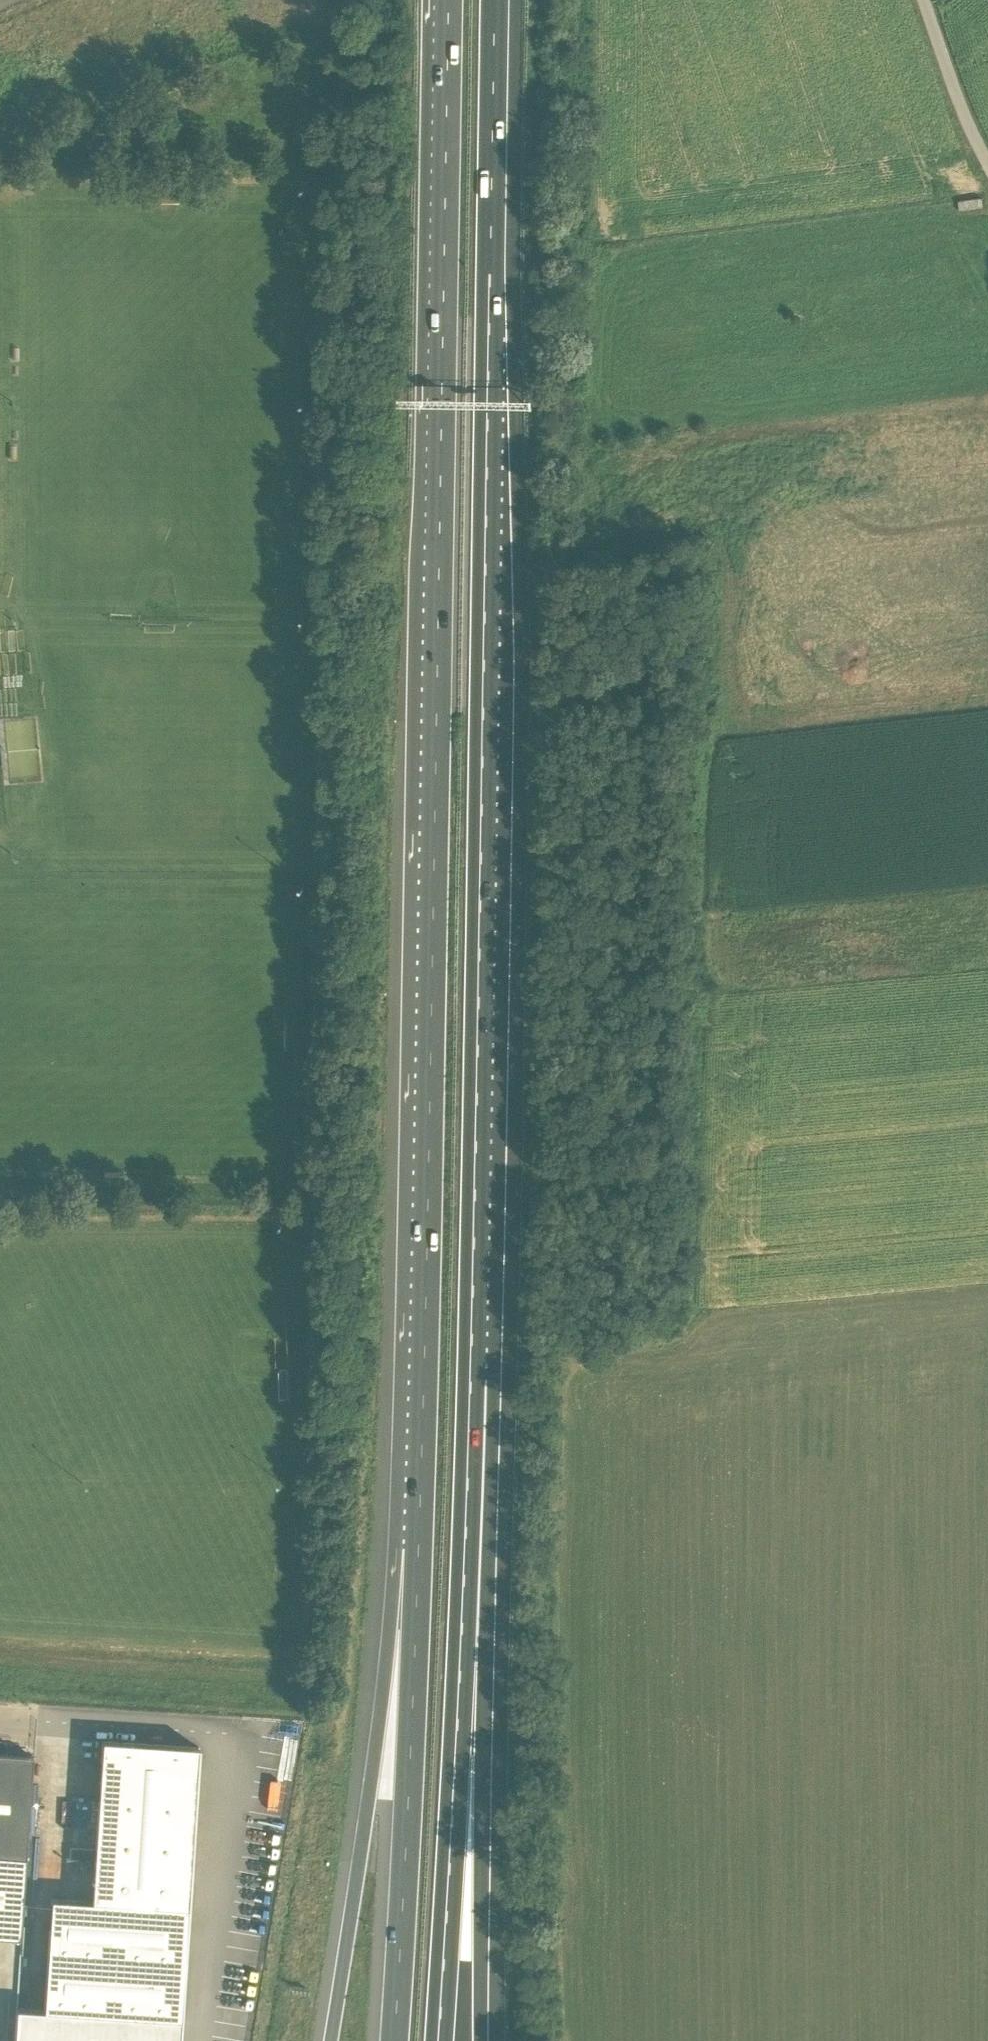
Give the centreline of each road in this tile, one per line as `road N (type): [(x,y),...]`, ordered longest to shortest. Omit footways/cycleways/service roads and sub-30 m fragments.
road 1 (motorway): [(461,1679),(497,0)]
road 2 (motorway): [(449,0),(419,1549)]
road 3 (motorway): [(419,1549),(329,2040)]
road 4 (motorway): [(419,1549),(394,2040)]
road 5 (motorway): [(480,2040),(481,1950),(461,1679)]
road 6 (motorway): [(439,2040),(461,1679)]
road 7 (unclassified): [(987,163),(920,0)]

